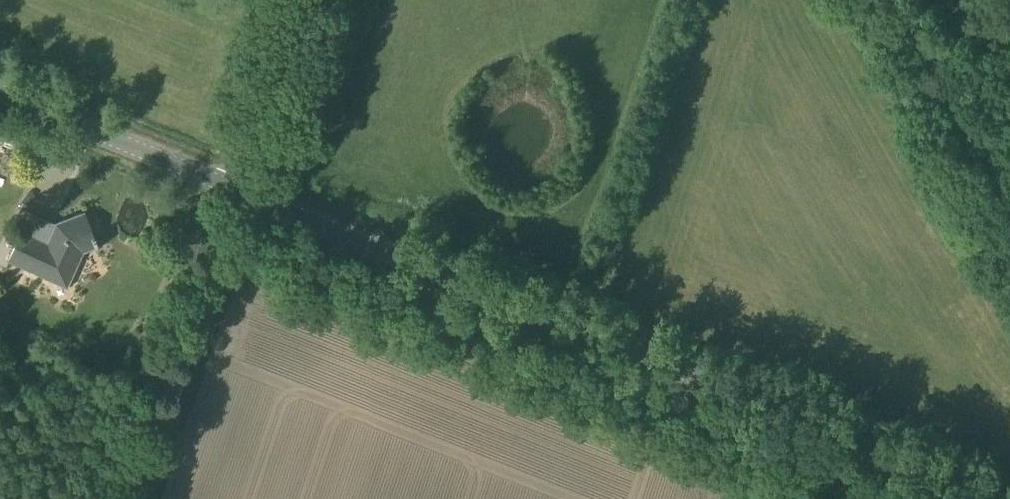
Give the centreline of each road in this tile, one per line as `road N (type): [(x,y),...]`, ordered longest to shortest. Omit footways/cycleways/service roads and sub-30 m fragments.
road 1 (secondary): [(1001,498),(235,192)]
road 2 (unclassified): [(132,498),(235,192)]
road 3 (track): [(861,0),(1009,268)]
road 4 (secondary): [(235,192),(0,94)]
road 5 (tertiary): [(235,192),(301,0)]

